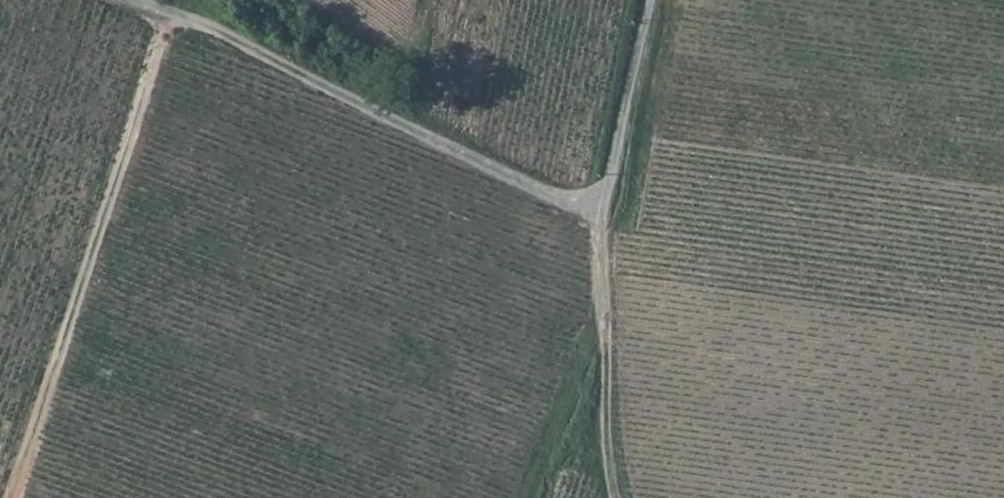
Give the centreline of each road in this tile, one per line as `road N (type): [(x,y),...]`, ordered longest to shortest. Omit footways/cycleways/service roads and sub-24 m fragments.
road 1 (unclassified): [(652,0),(603,200),(585,207),(544,197),(131,0)]
road 2 (track): [(165,13),(8,497)]
road 3 (track): [(612,497),(595,205)]

